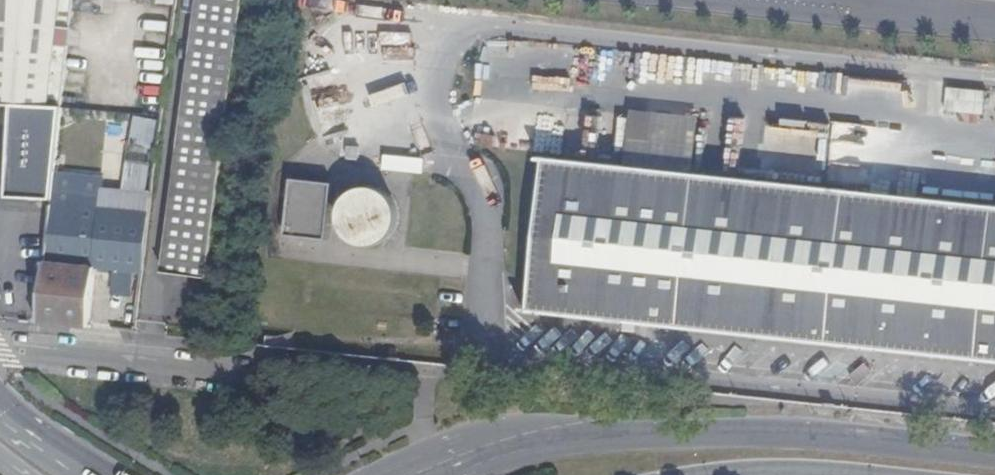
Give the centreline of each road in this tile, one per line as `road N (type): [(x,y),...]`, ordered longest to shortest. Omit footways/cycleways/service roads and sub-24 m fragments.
road 1 (primary): [(994,457),(751,432),(581,438),(464,453),(420,474)]
road 2 (residential): [(0,352),(250,378)]
road 3 (secondary): [(100,474),(0,404)]

